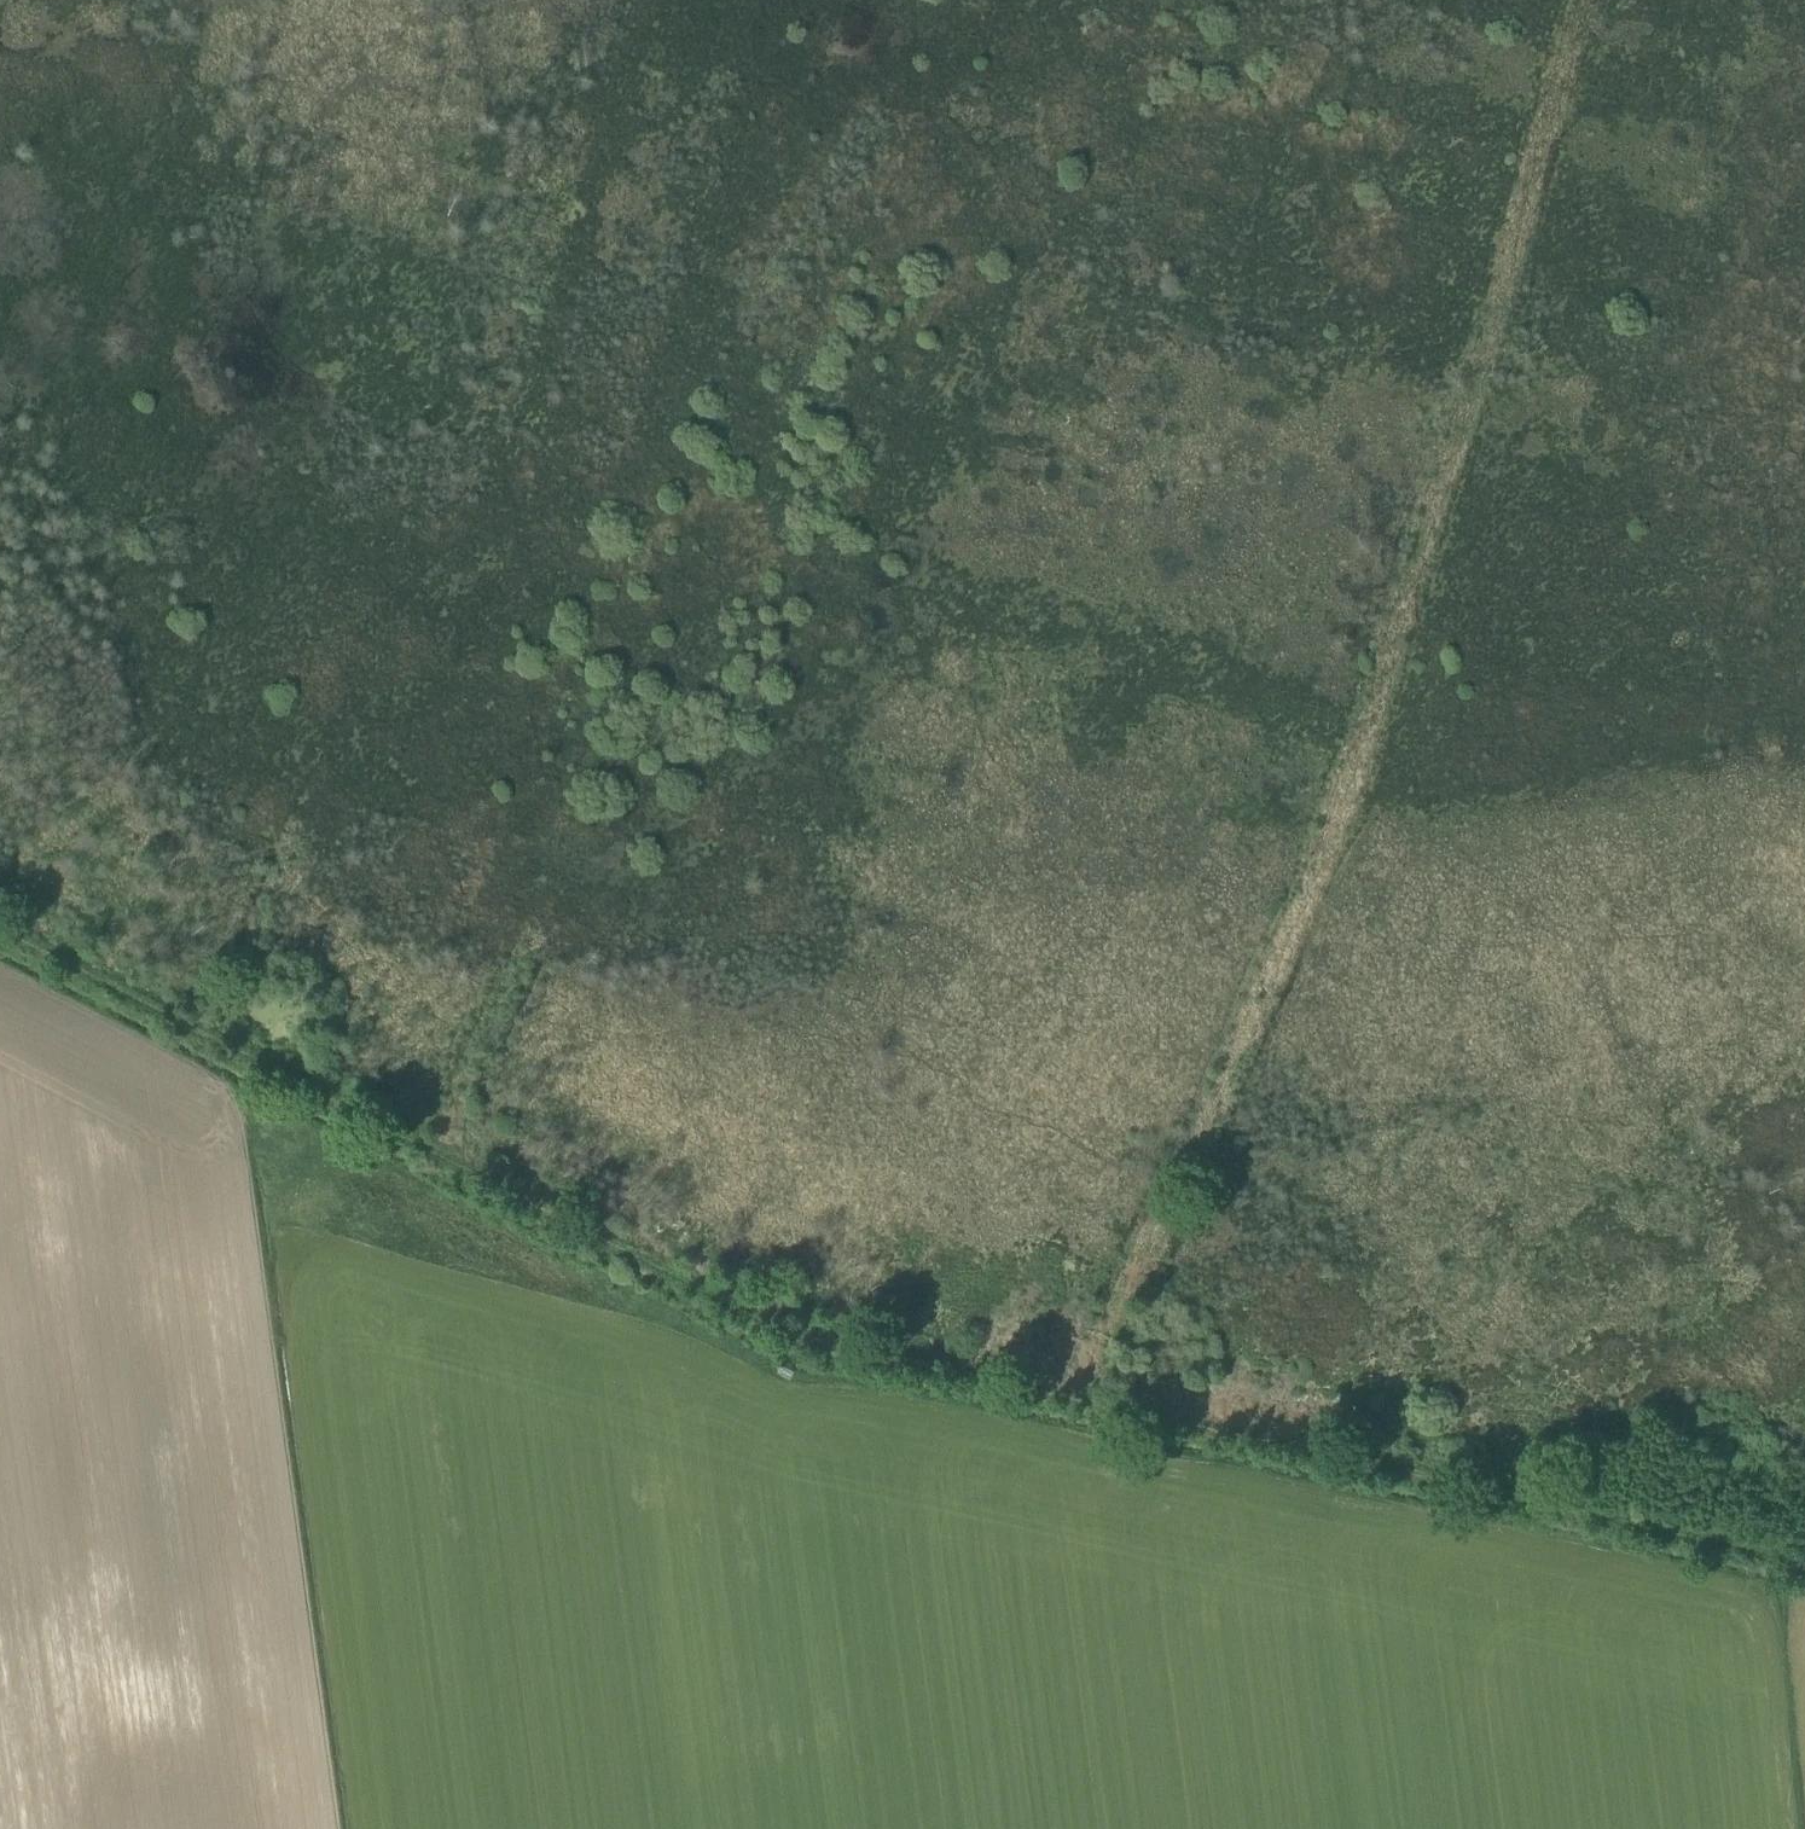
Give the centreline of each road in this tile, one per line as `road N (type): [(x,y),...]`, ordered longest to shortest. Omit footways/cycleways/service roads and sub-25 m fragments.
road 1 (track): [(0,933),(791,1336),(1804,1562)]

